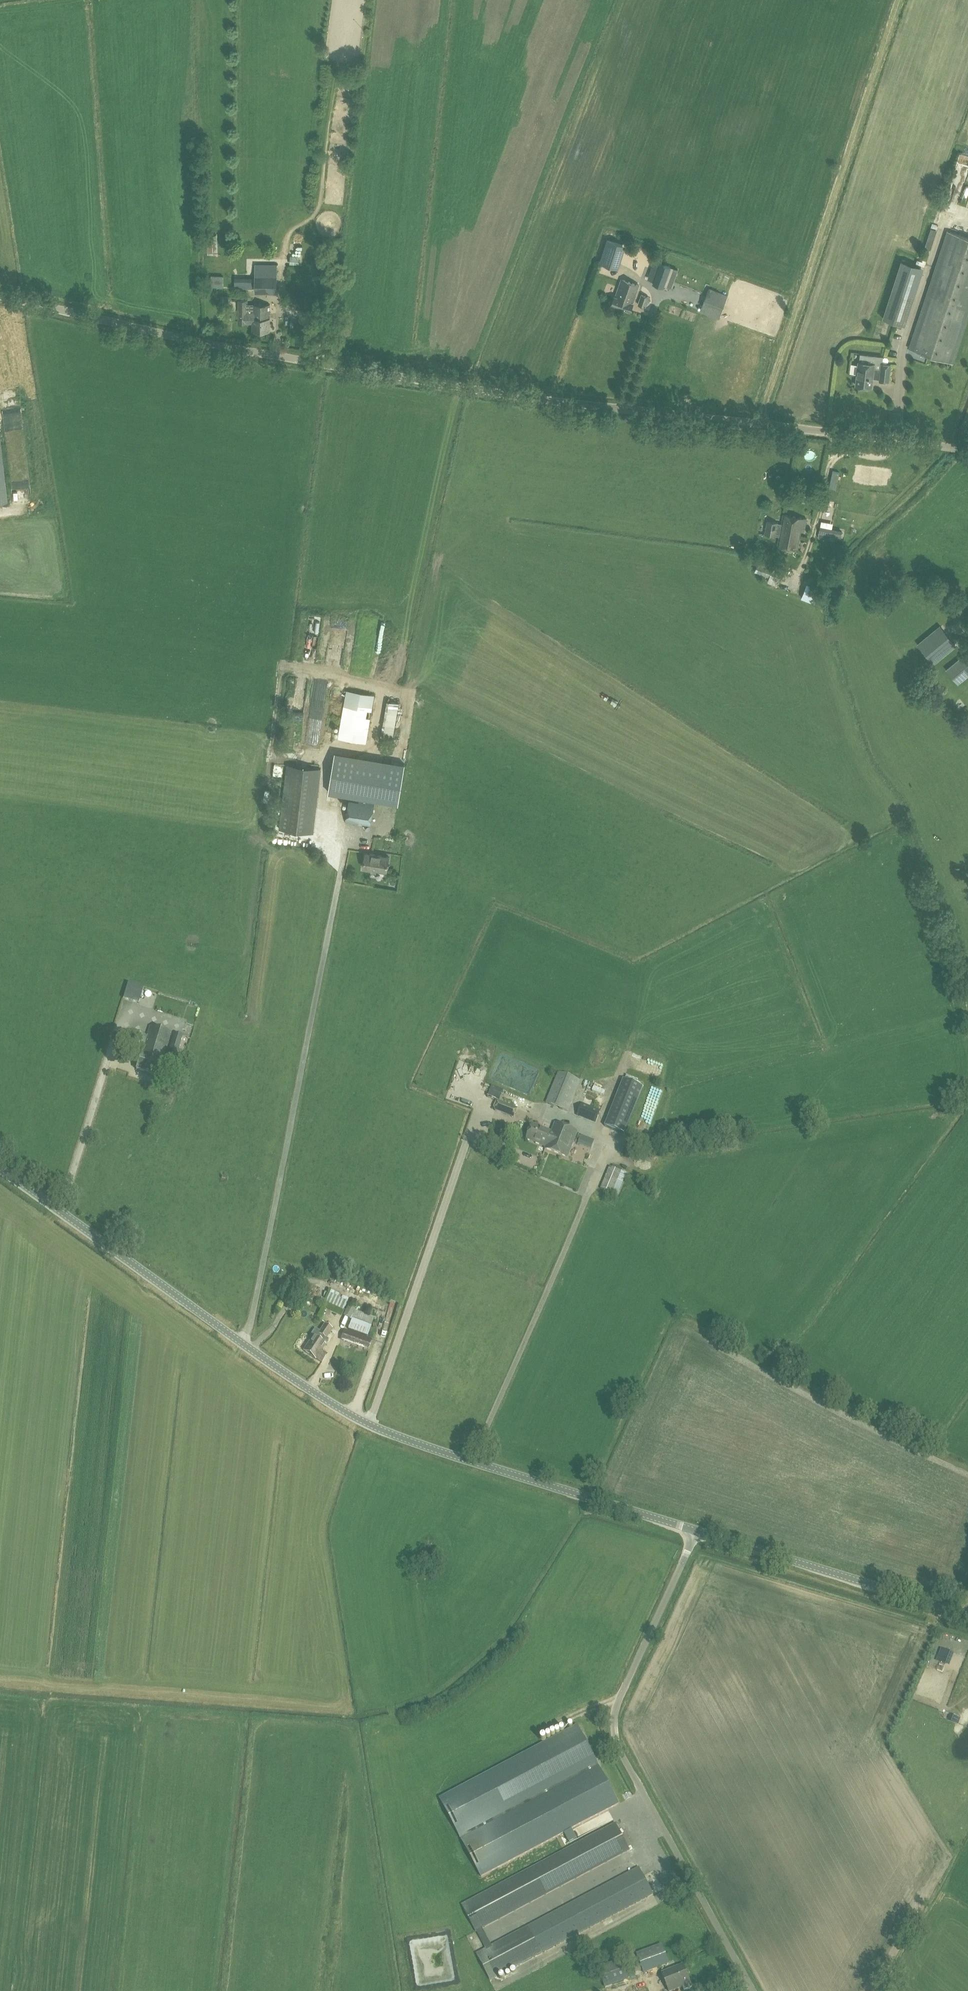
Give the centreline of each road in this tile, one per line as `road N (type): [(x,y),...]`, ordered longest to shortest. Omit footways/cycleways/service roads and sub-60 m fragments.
road 1 (unclassified): [(967,451),(461,386),(179,338),(0,295)]
road 2 (tertiary): [(698,1531),(399,1439),(338,1409),(0,1167)]
road 3 (unclassified): [(754,1990),(617,1731),(623,1692),(698,1531)]
road 4 (tertiary): [(967,1613),(698,1531)]

